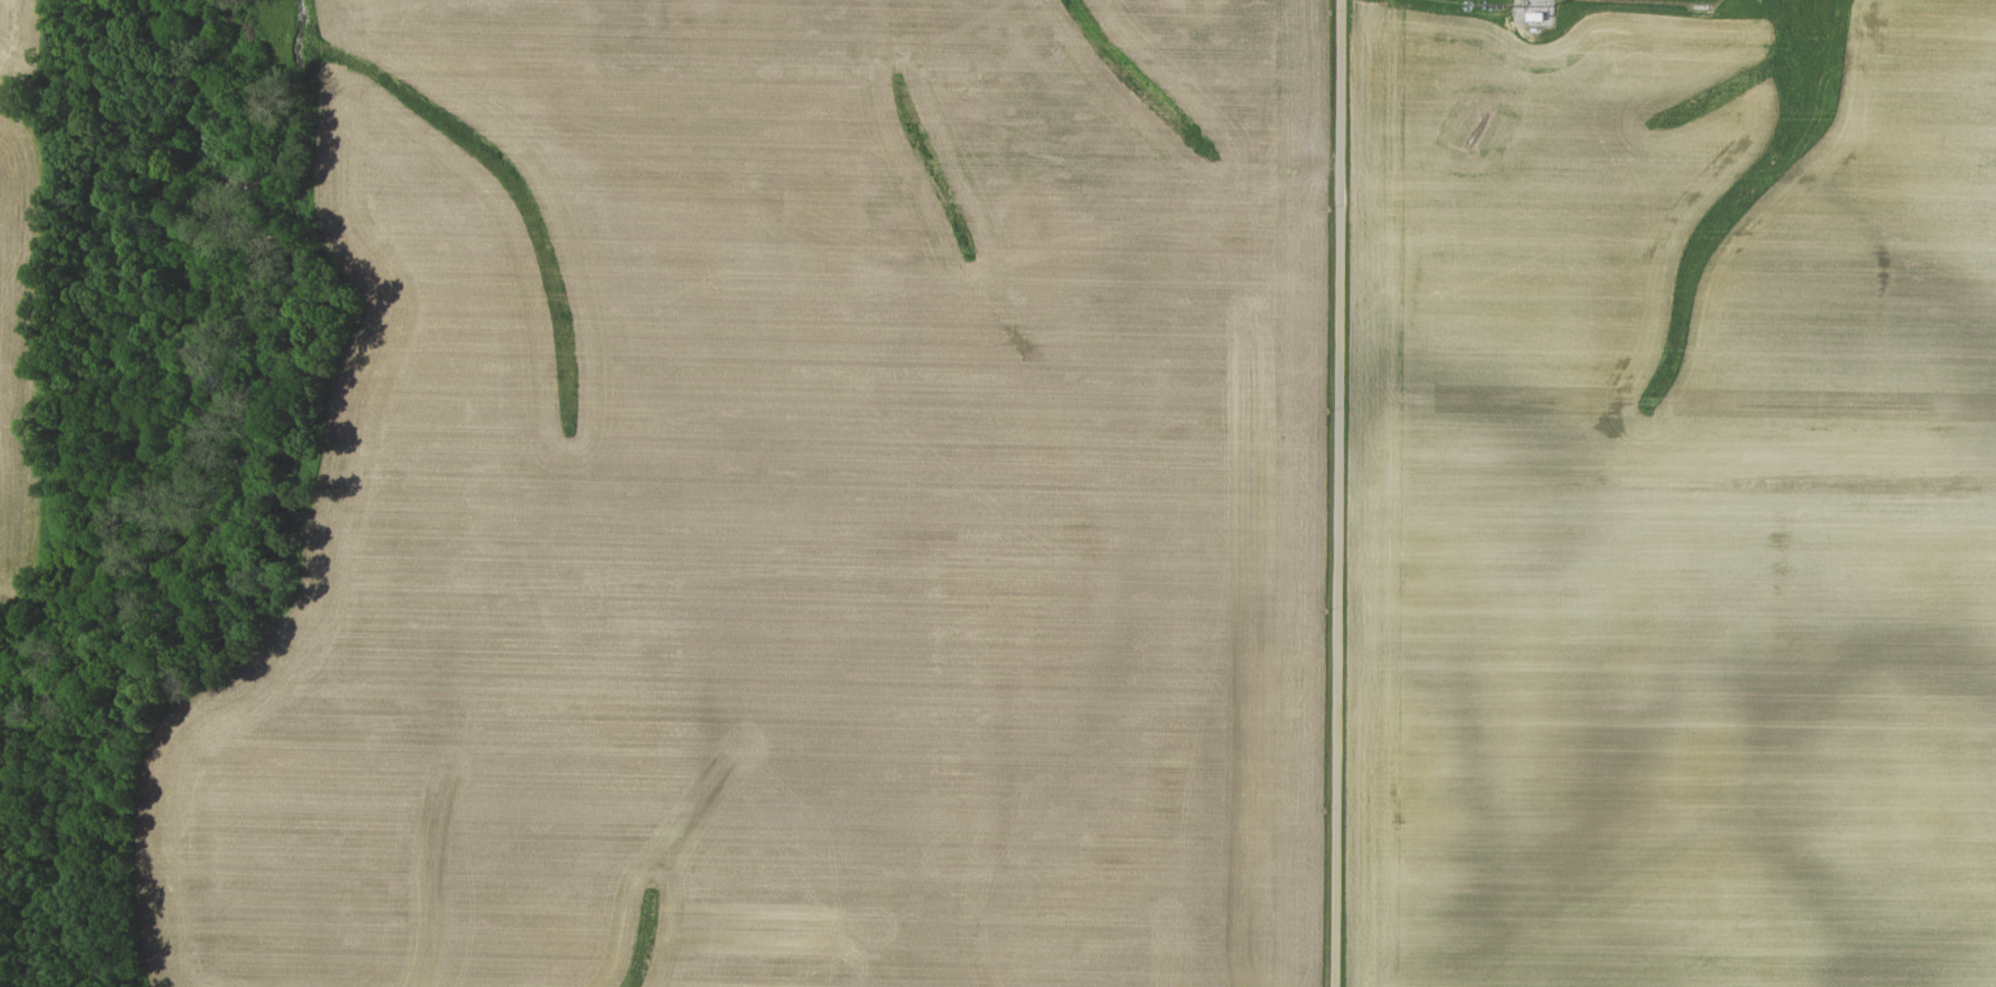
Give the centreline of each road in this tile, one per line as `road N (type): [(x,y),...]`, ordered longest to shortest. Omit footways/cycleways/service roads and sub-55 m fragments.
road 1 (residential): [(1334,986),(1344,0)]

